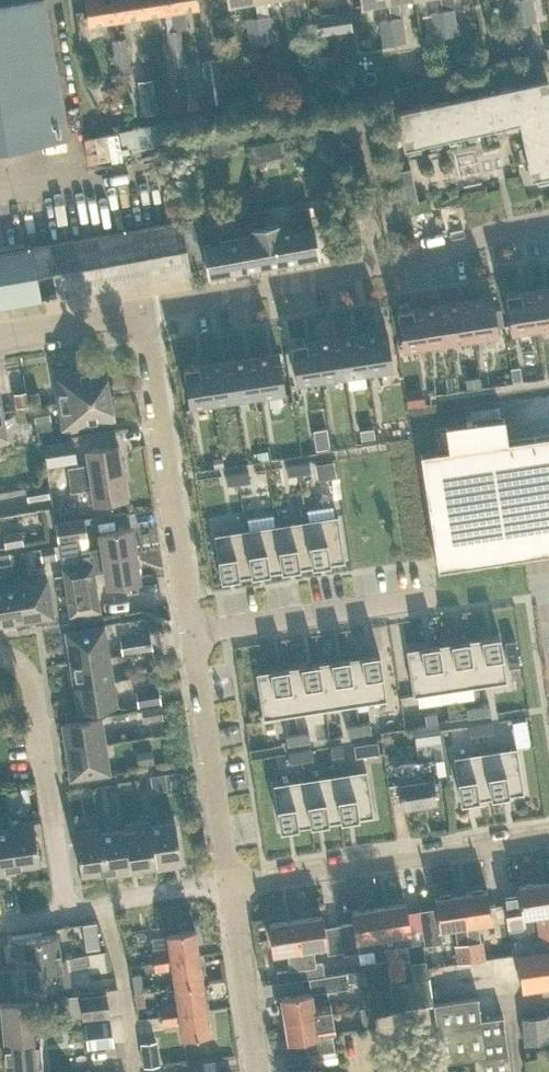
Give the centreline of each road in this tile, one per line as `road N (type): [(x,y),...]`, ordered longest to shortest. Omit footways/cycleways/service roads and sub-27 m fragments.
road 1 (residential): [(142,308),(548,221)]
road 2 (residential): [(187,633),(142,308)]
road 3 (residential): [(226,888),(548,836)]
road 4 (residential): [(66,909),(37,706),(26,674),(0,654)]
road 5 (residential): [(226,888),(187,633)]
road 6 (residential): [(187,633),(430,596)]
road 7 (residential): [(259,1071),(226,888)]
road 8 (residential): [(66,909),(226,888)]
road 9 (residential): [(0,334),(142,308)]

